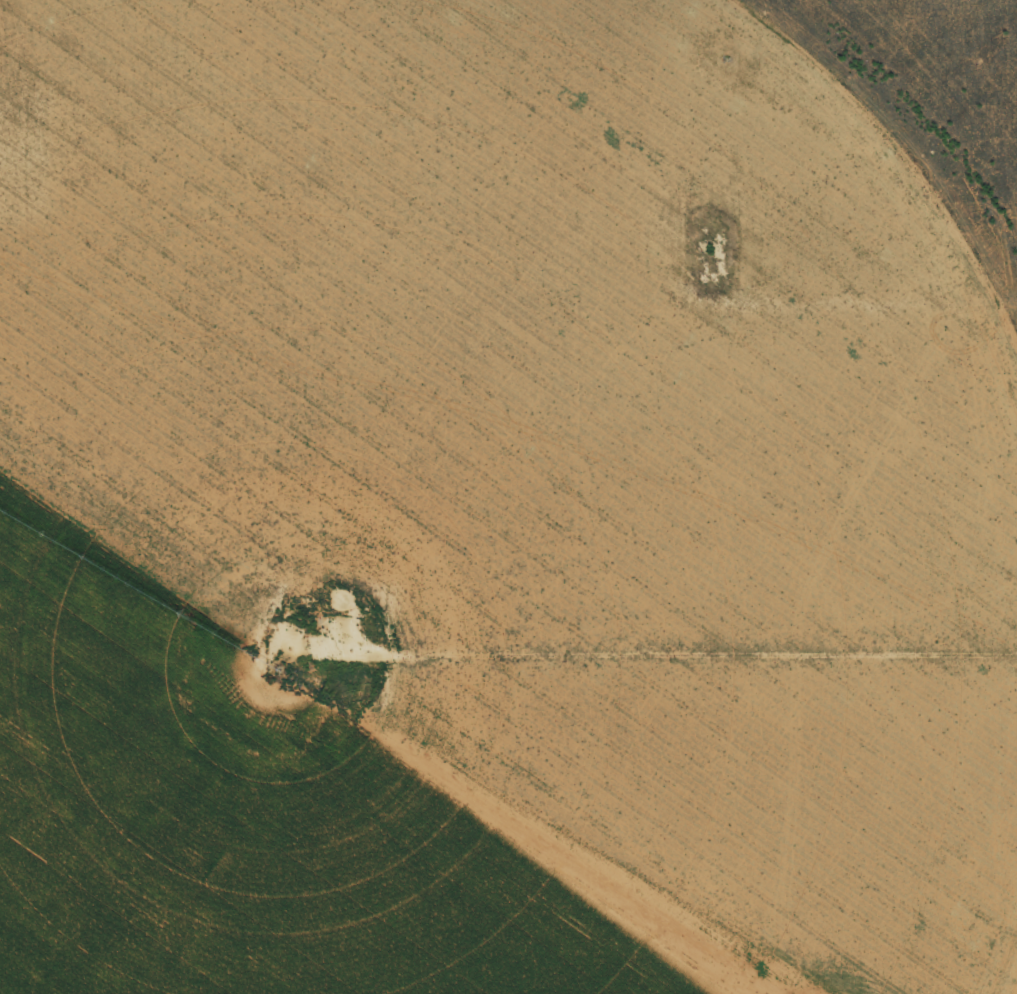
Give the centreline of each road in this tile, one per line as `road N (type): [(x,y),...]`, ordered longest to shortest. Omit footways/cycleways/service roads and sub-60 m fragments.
road 1 (residential): [(692,752),(703,827),(702,980),(717,993)]

